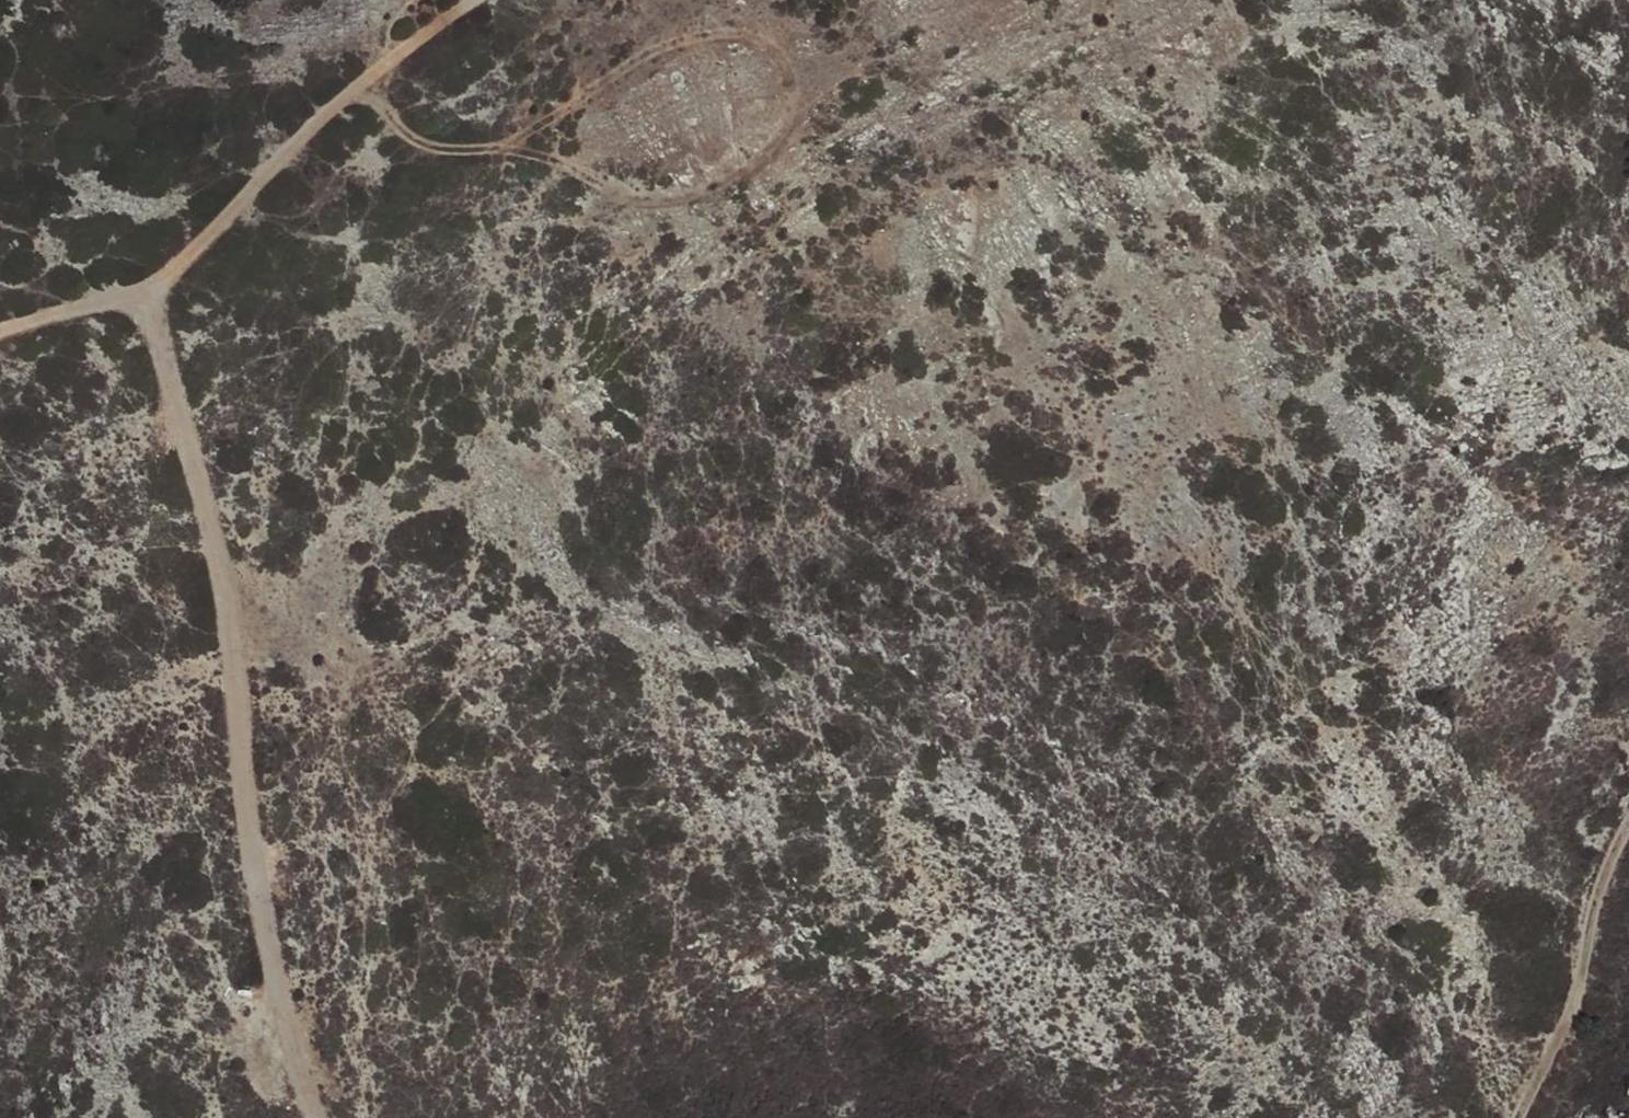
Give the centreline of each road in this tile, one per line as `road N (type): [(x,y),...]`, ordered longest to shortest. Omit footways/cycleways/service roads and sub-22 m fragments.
road 1 (track): [(157,291),(163,390),(210,544),(230,659),(245,922),(309,1117)]
road 2 (track): [(469,0),(254,182),(157,291),(0,332)]
road 3 (track): [(1628,809),(1596,871),(1580,994),(1513,1117)]

